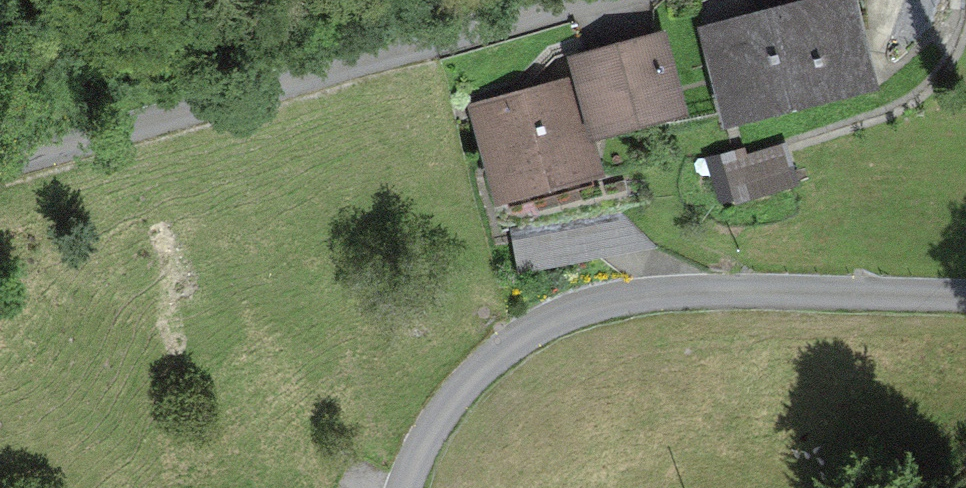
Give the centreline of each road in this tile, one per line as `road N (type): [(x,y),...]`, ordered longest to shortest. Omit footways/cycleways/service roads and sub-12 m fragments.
road 1 (unclassified): [(402,487),(426,433),(499,348),(608,296),(671,289),(965,294)]
road 2 (unclassified): [(590,0),(0,161)]
road 3 (track): [(797,142),(917,96),(955,55),(965,22)]

